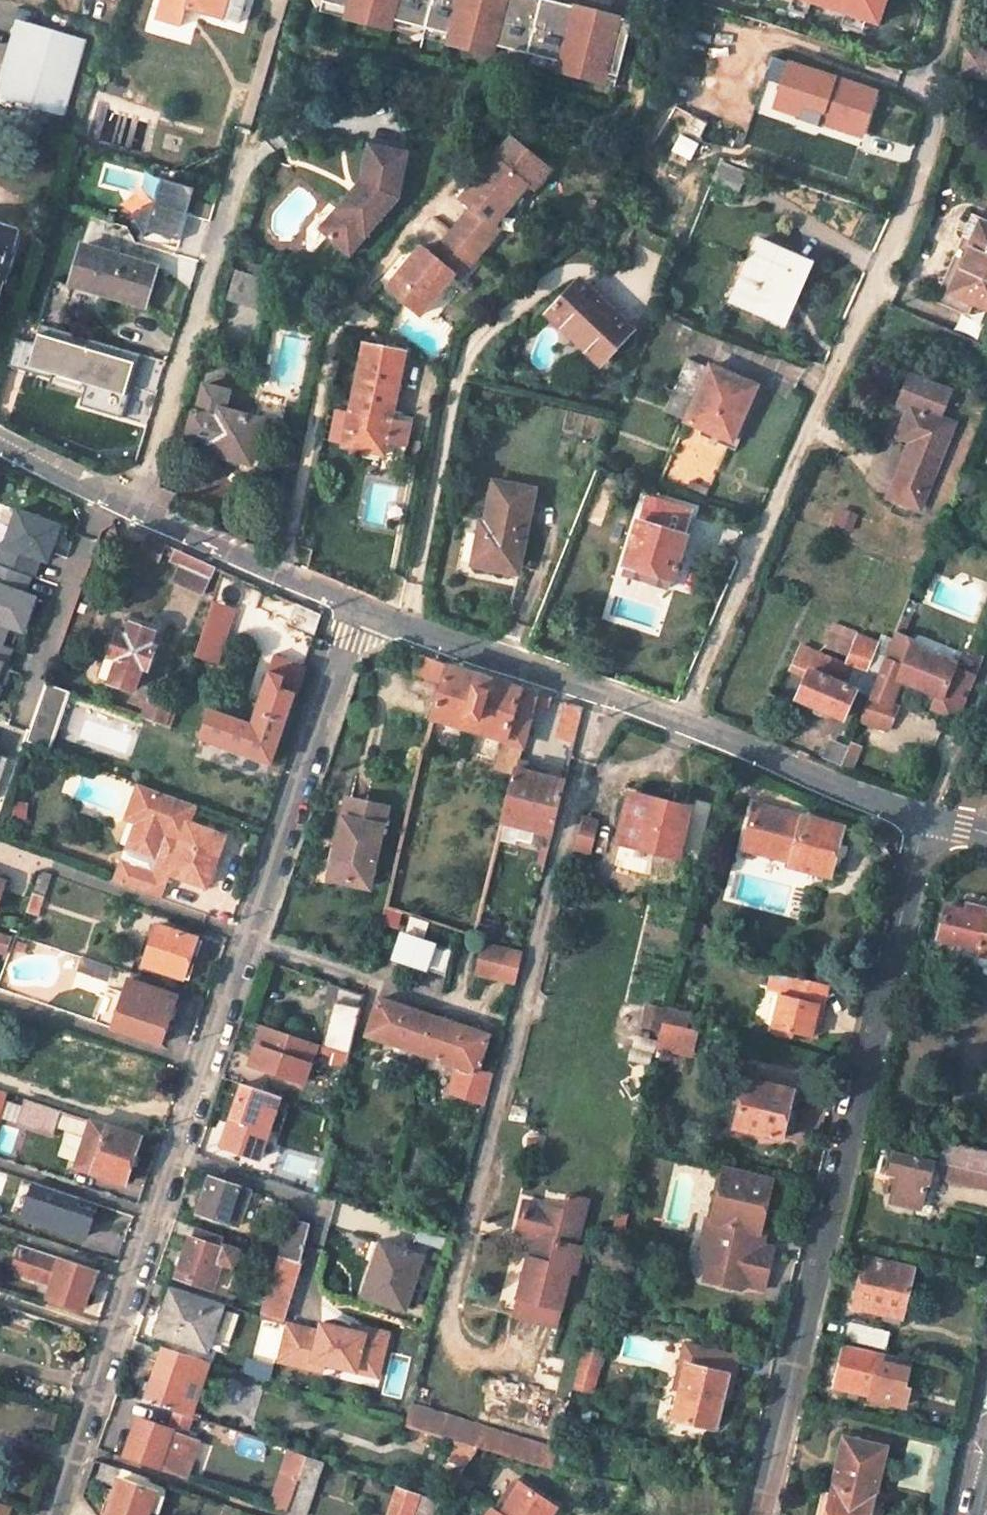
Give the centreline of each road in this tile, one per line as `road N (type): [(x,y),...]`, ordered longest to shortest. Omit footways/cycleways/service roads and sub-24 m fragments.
road 1 (unclassified): [(51,1514),(356,605)]
road 2 (residential): [(682,719),(896,240),(962,0)]
road 3 (unclassified): [(927,819),(771,1514)]
road 4 (residential): [(245,156),(138,512)]
road 5 (unclassified): [(682,719),(356,605)]
road 6 (unclassified): [(927,819),(682,719)]
road 7 (unclassified): [(356,605),(138,512)]
road 8 (track): [(927,819),(986,669)]
road 9 (unclassified): [(138,512),(0,442)]

